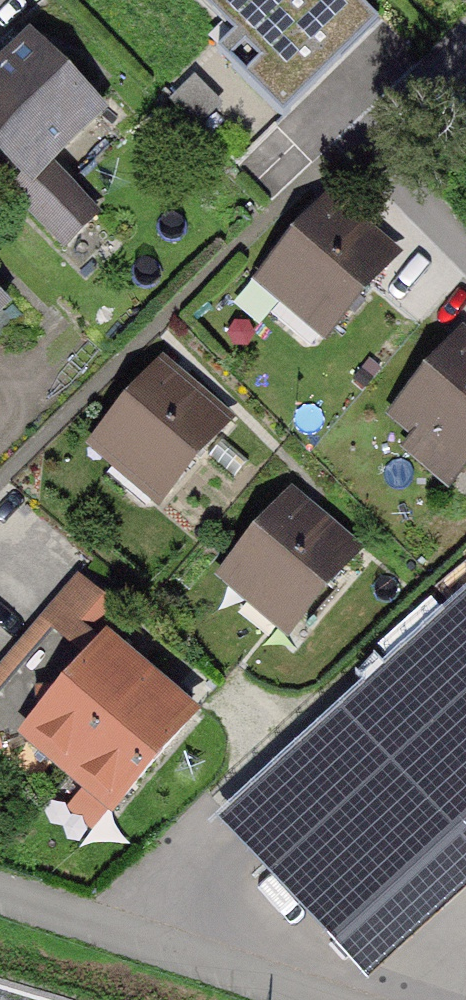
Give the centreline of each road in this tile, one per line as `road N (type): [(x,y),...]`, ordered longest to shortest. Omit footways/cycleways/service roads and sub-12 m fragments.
road 1 (residential): [(0,894),(309,999)]
road 2 (residential): [(355,141),(465,256)]
road 3 (residential): [(465,39),(355,141)]

